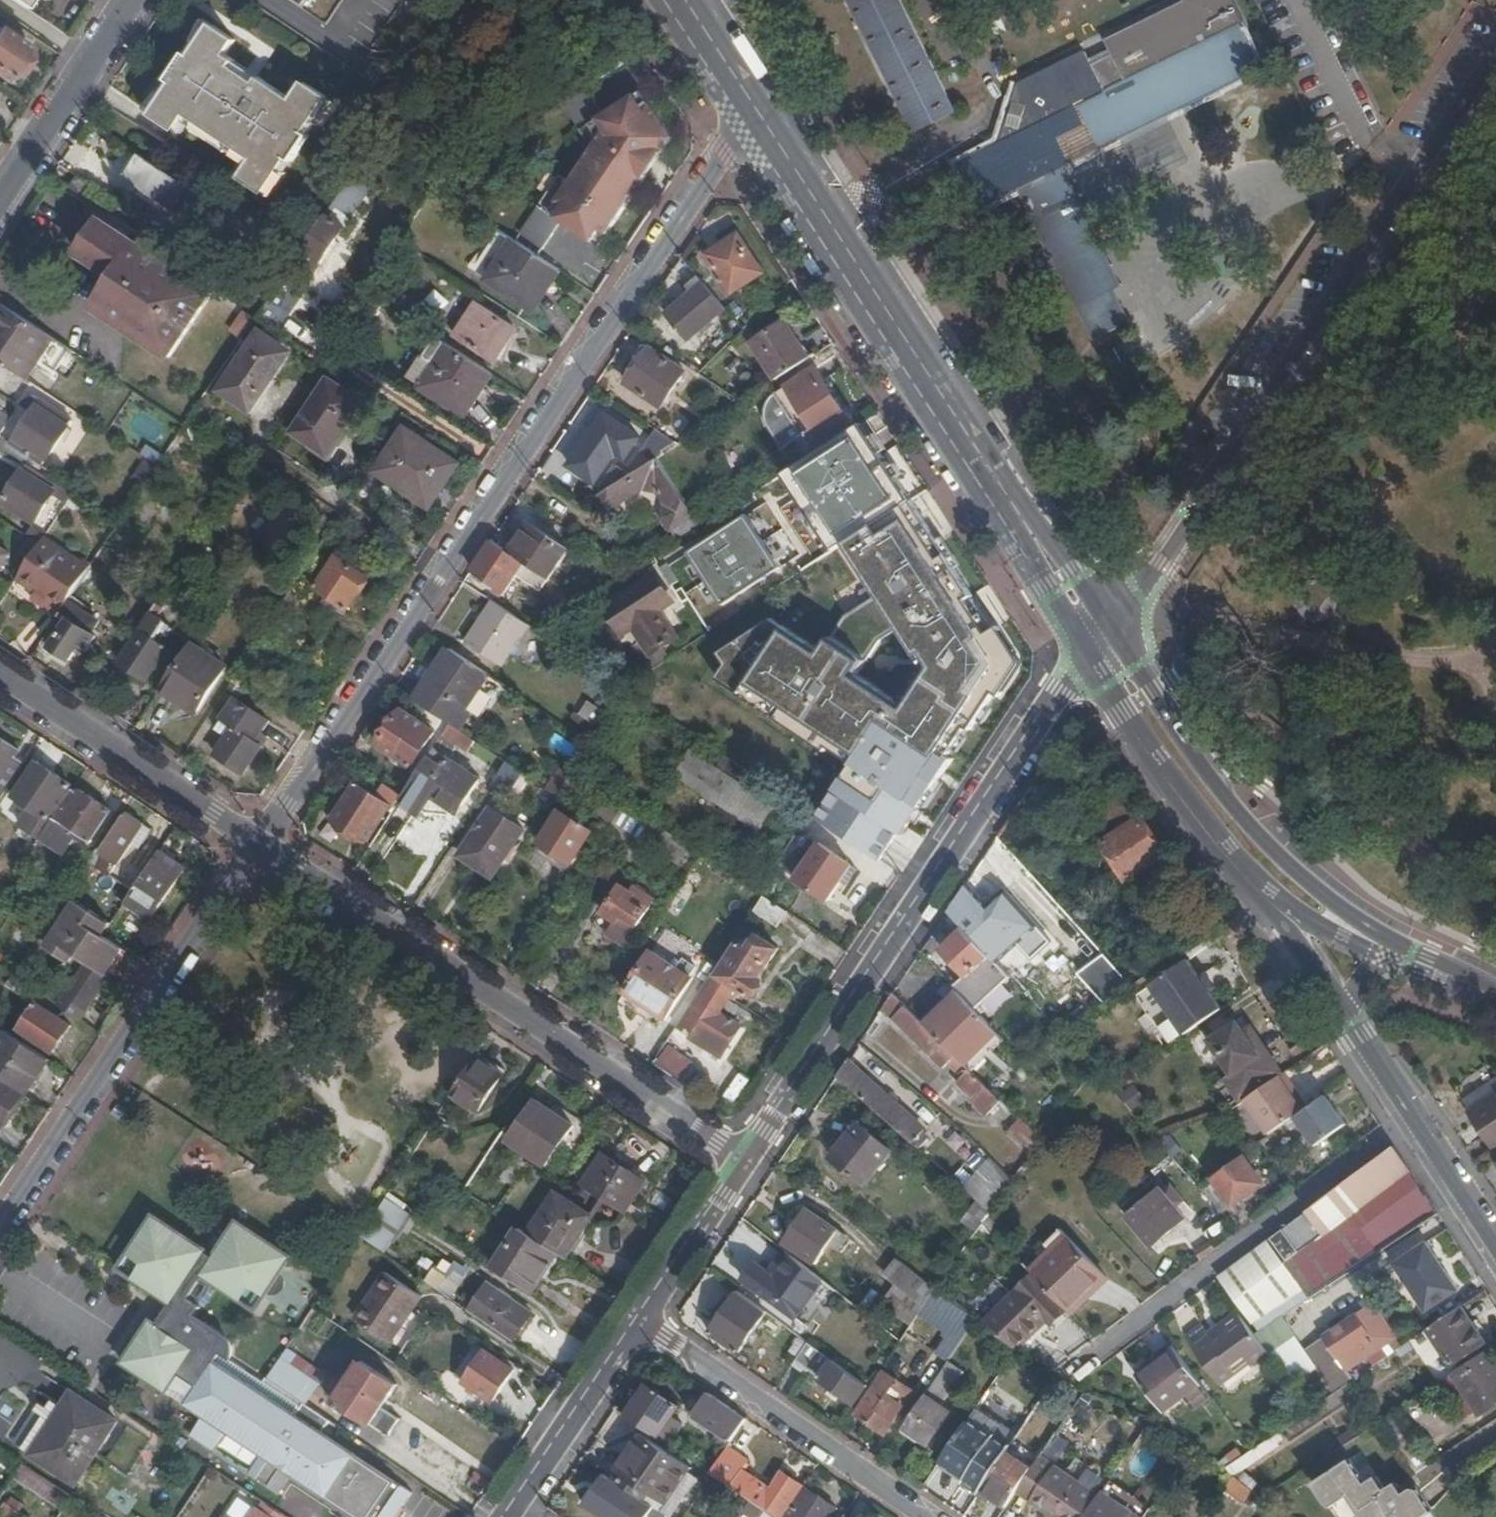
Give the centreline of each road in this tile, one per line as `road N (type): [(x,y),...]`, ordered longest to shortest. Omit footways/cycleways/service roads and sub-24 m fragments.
road 1 (residential): [(750,131),(255,848)]
road 2 (primary): [(1111,620),(706,0)]
road 3 (residential): [(1111,620),(1495,40)]
road 4 (primary): [(750,131),(1085,657)]
road 5 (residential): [(747,1164),(1085,657)]
road 6 (residential): [(255,848),(747,1164)]
road 7 (primary): [(1085,657),(1357,1033)]
road 8 (primary): [(1410,961),(1383,932),(1313,891),(1224,788),(1111,620)]
road 9 (residential): [(255,848),(0,1228)]
road 10 (residential): [(1414,1119),(1068,1376)]
road 11 (residential): [(636,1323),(924,1516)]
road 12 (residential): [(0,678),(255,848)]
road 13 (residential): [(130,0),(0,197)]
road 14 (residential): [(517,1505),(636,1323)]
road 15 (residential): [(636,1323),(747,1164)]
road 16 (primary): [(663,0),(750,131)]
road 17 (primary): [(1414,1119),(1495,1246)]

